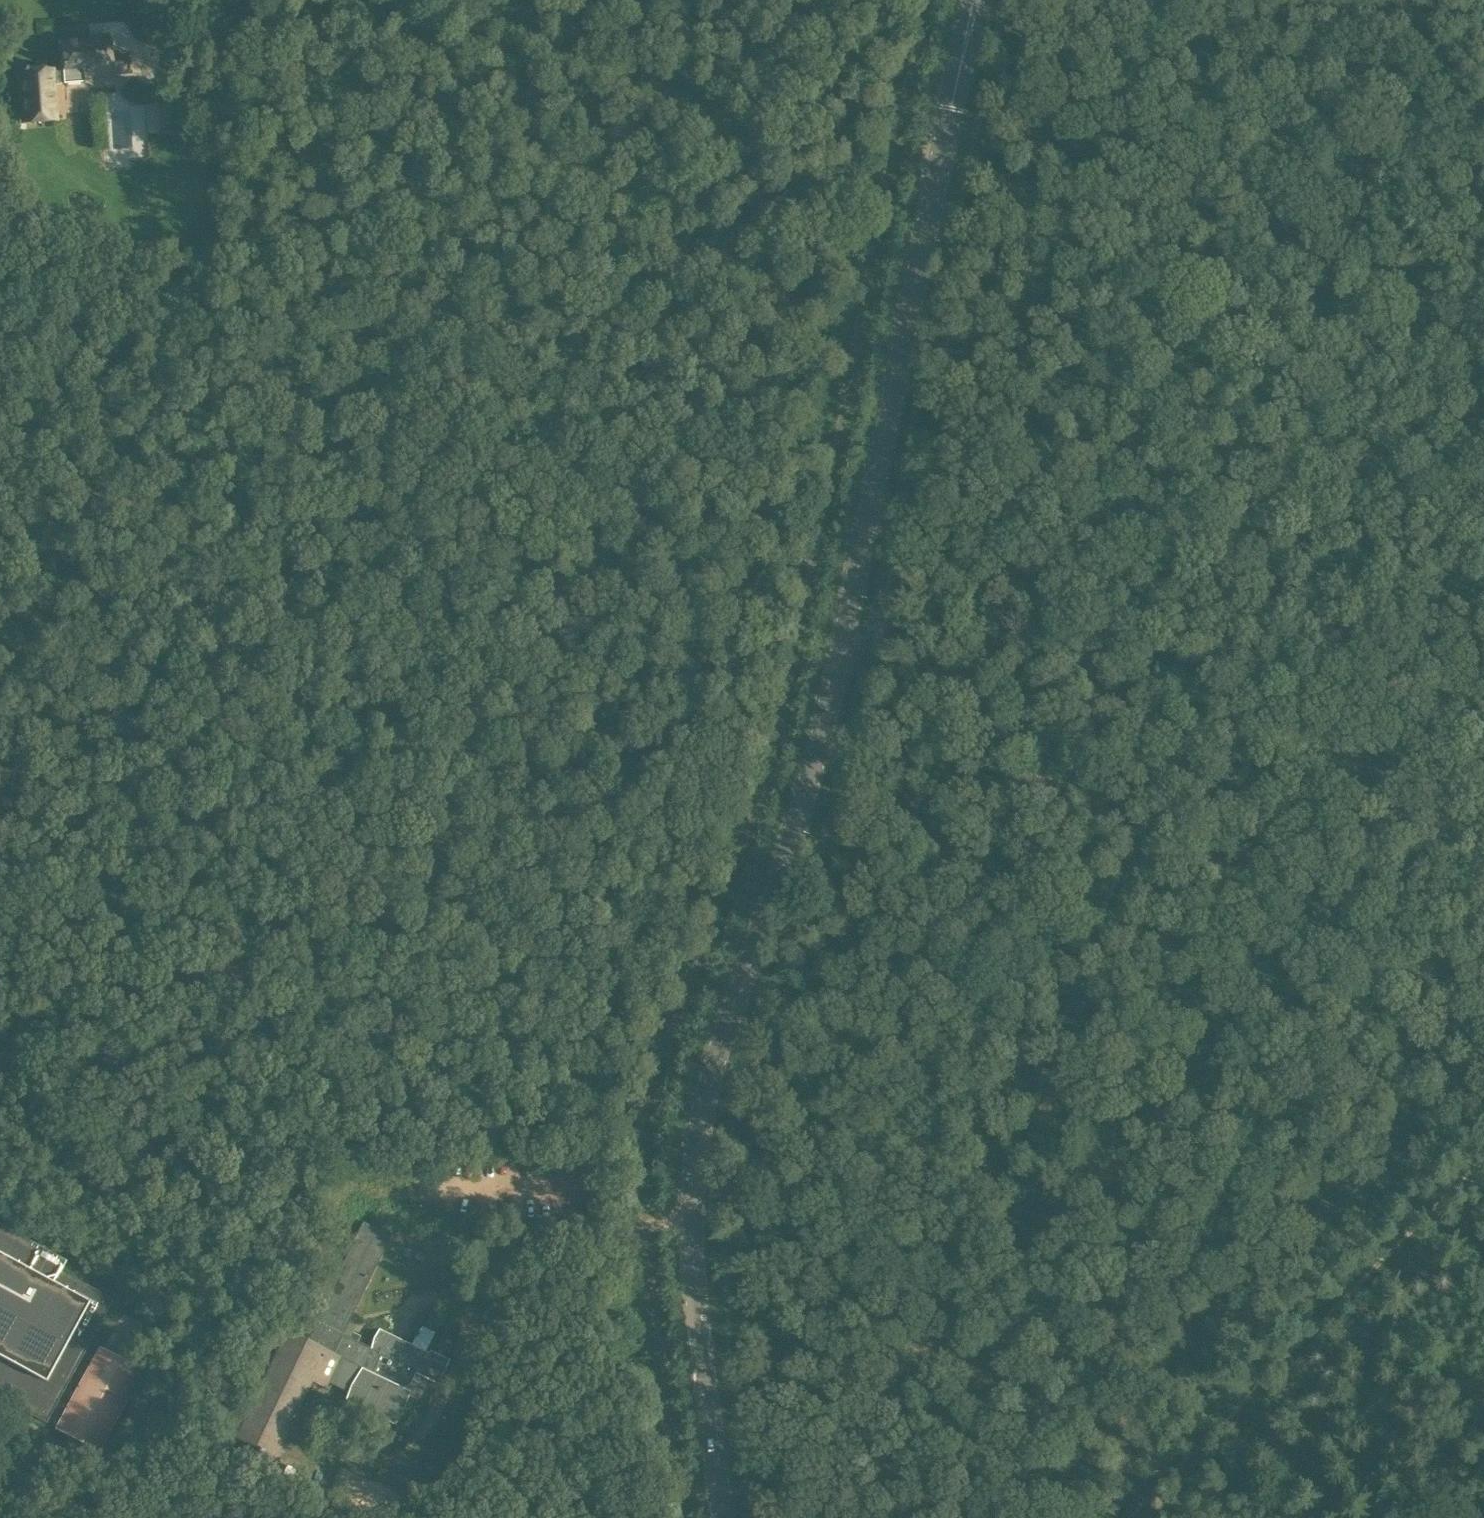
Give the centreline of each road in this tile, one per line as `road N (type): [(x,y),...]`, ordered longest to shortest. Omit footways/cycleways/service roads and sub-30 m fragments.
road 1 (tertiary): [(722,1517),(694,1284),(697,1133),(819,750),(978,0)]

